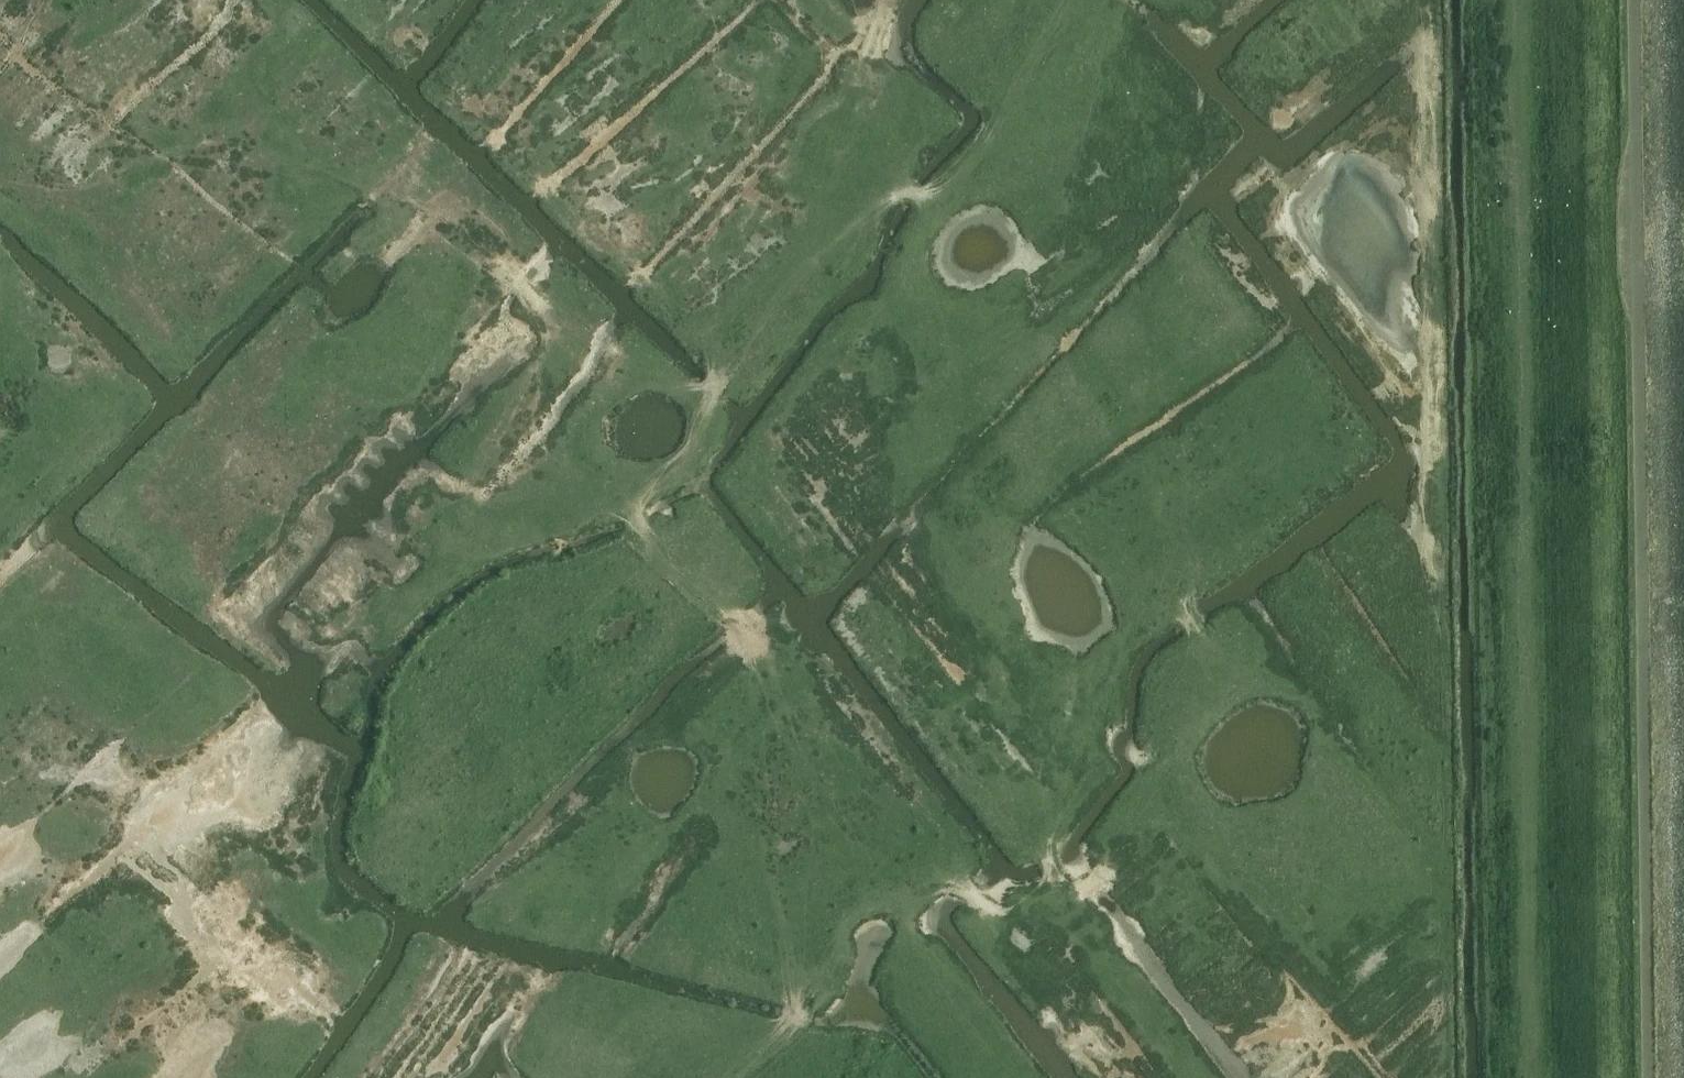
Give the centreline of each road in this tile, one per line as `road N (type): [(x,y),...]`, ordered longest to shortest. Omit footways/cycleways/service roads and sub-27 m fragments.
road 1 (track): [(1526,0),(1528,1077)]

